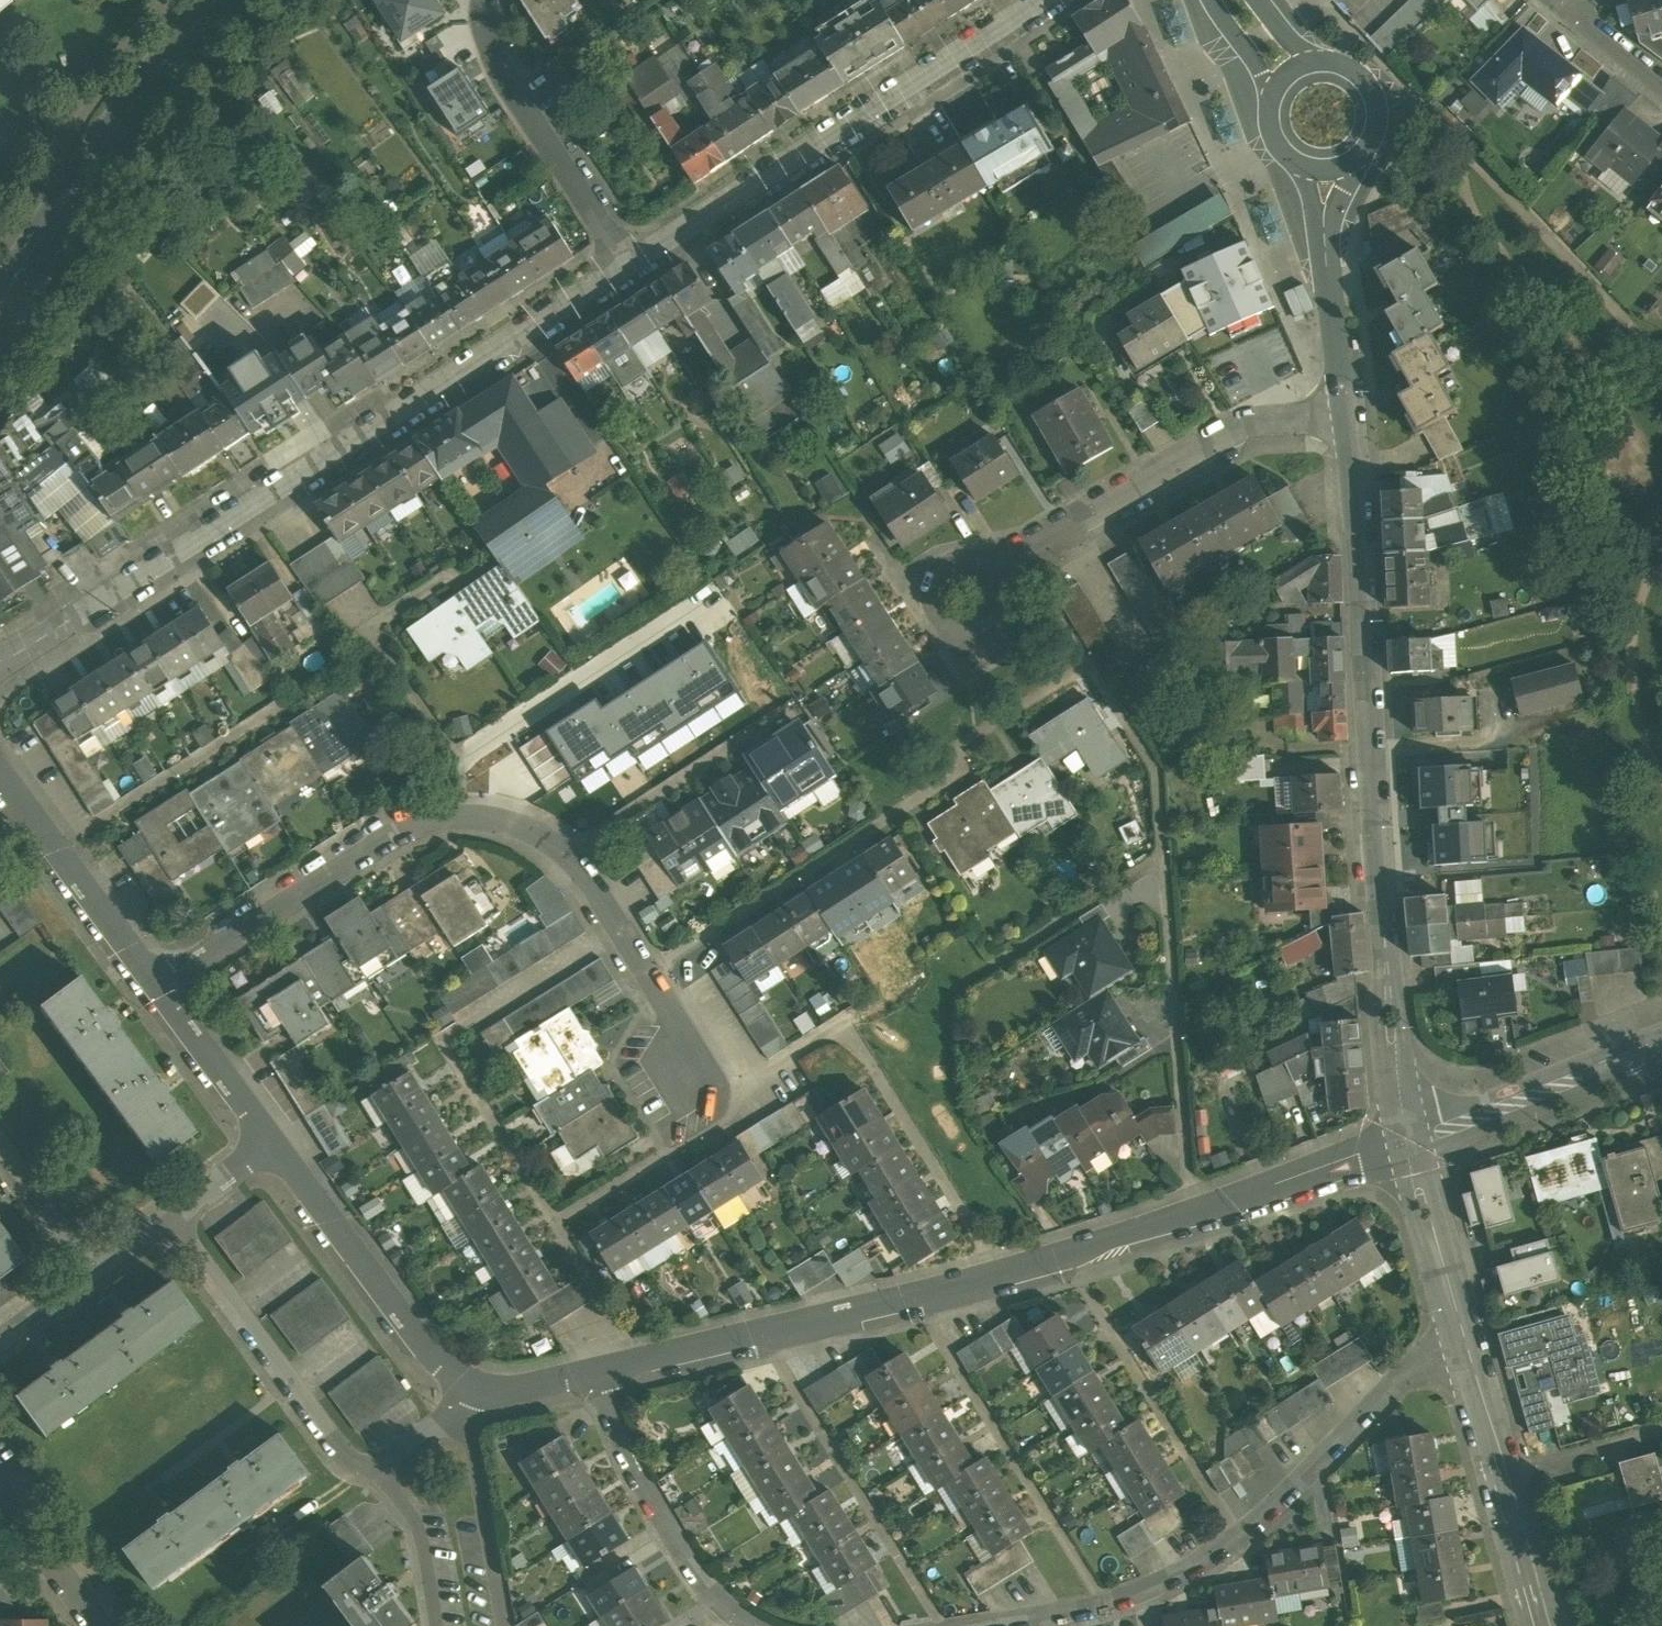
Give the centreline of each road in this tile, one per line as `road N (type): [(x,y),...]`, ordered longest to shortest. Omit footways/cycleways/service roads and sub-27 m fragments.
road 1 (residential): [(595,1375),(1003,1278),(1409,1143)]
road 2 (residential): [(0,661),(631,267)]
road 3 (tertiary): [(1346,414),(1394,1046),(1409,1143)]
road 4 (residential): [(154,985),(380,836),(459,810),(533,833),(586,879),(659,1000),(675,1077)]
road 5 (residential): [(1004,1625),(1107,1607),(1183,1576),(1241,1540),(1420,1360),(1464,1348)]
road 6 (residential): [(631,267),(1051,0)]
road 7 (tertiary): [(0,309),(95,154),(217,0)]
road 8 (residential): [(1346,414),(1254,429),(1009,570)]
road 9 (residential): [(164,1221),(344,1461),(374,1473)]
road 10 (residential): [(270,1142),(441,1369),(481,1393)]
road 11 (residential): [(631,267),(493,34),(492,0)]
road 12 (residential): [(595,1375),(630,1466),(679,1551),(730,1616),(748,1625)]
road 13 (tertiary): [(1464,1348),(1542,1625)]
road 14 (tertiary): [(1661,1045),(1409,1143)]
road 15 (residential): [(0,773),(154,985)]
road 16 (residential): [(1009,570),(980,551),(946,559),(927,588),(934,622),(963,641),(981,641),(1010,621),(1016,587)]
road 17 (residential): [(503,1625),(473,1440),(481,1393)]
road 18 (tertiary): [(1409,1143),(1464,1348)]
road 19 (residential): [(164,1221),(0,1343)]
road 20 (residential): [(154,985),(270,1142)]
road 21 (residential): [(374,1473),(414,1528),(433,1625)]
road 22 (residential): [(0,1493),(95,1625)]
road 23 (tertiary): [(1357,159),(1376,131),(1374,96),(1351,69),(1314,62)]
road 24 (residential): [(374,1473),(481,1393)]
road 25 (tertiary): [(1326,286),(1331,222),(1357,159)]
road 26 (residential): [(270,1142),(164,1221)]
road 27 (tertiary): [(1326,286),(1346,414)]
road 28 (tertiary): [(1294,164),(1310,193),(1326,286)]
road 29 (residential): [(1566,8),(1661,84)]

